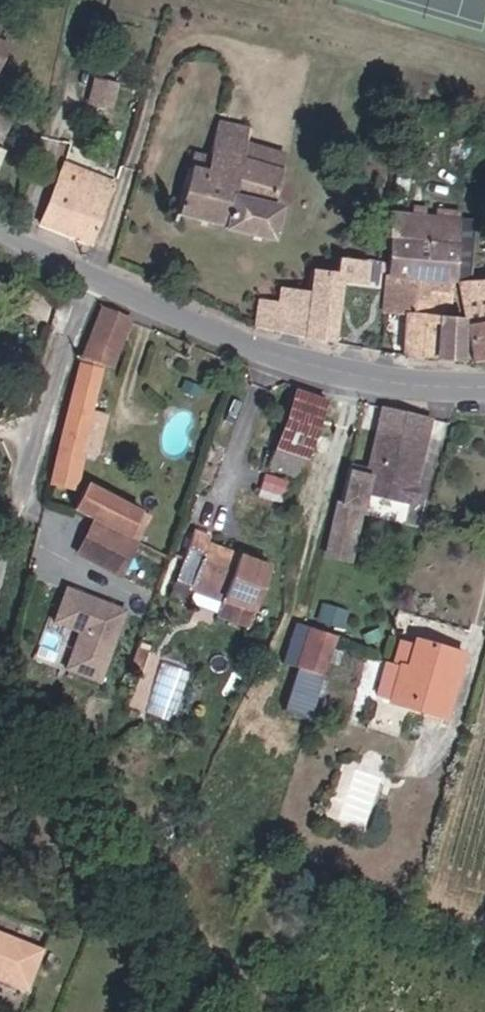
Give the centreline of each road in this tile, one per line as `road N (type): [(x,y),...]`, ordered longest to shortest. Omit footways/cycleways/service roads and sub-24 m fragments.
road 1 (tertiary): [(0,235),(306,364),(391,381),(484,385)]

